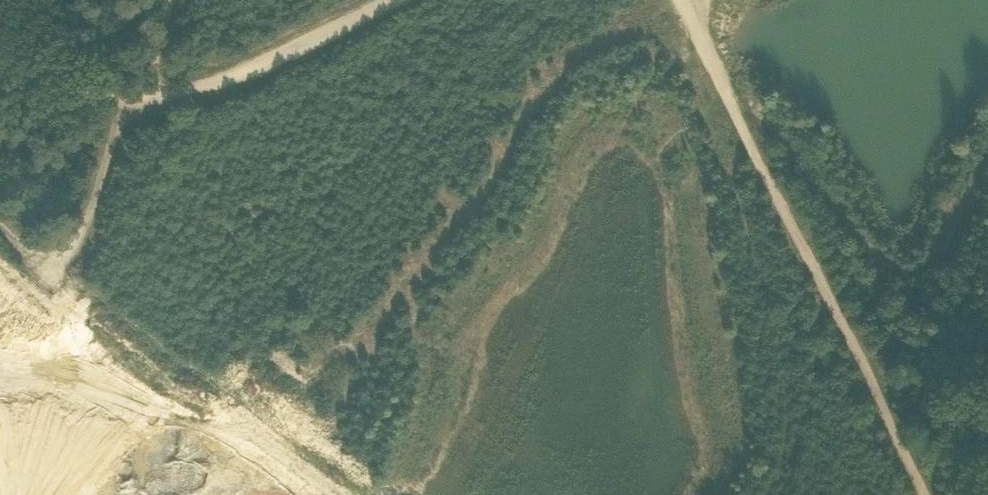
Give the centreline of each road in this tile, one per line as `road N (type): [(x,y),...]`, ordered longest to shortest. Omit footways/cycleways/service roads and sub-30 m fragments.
road 1 (track): [(693,0),(925,494)]
road 2 (track): [(128,111),(264,63),(392,0)]
road 3 (track): [(58,270),(128,111)]
road 4 (track): [(128,111),(0,9)]

